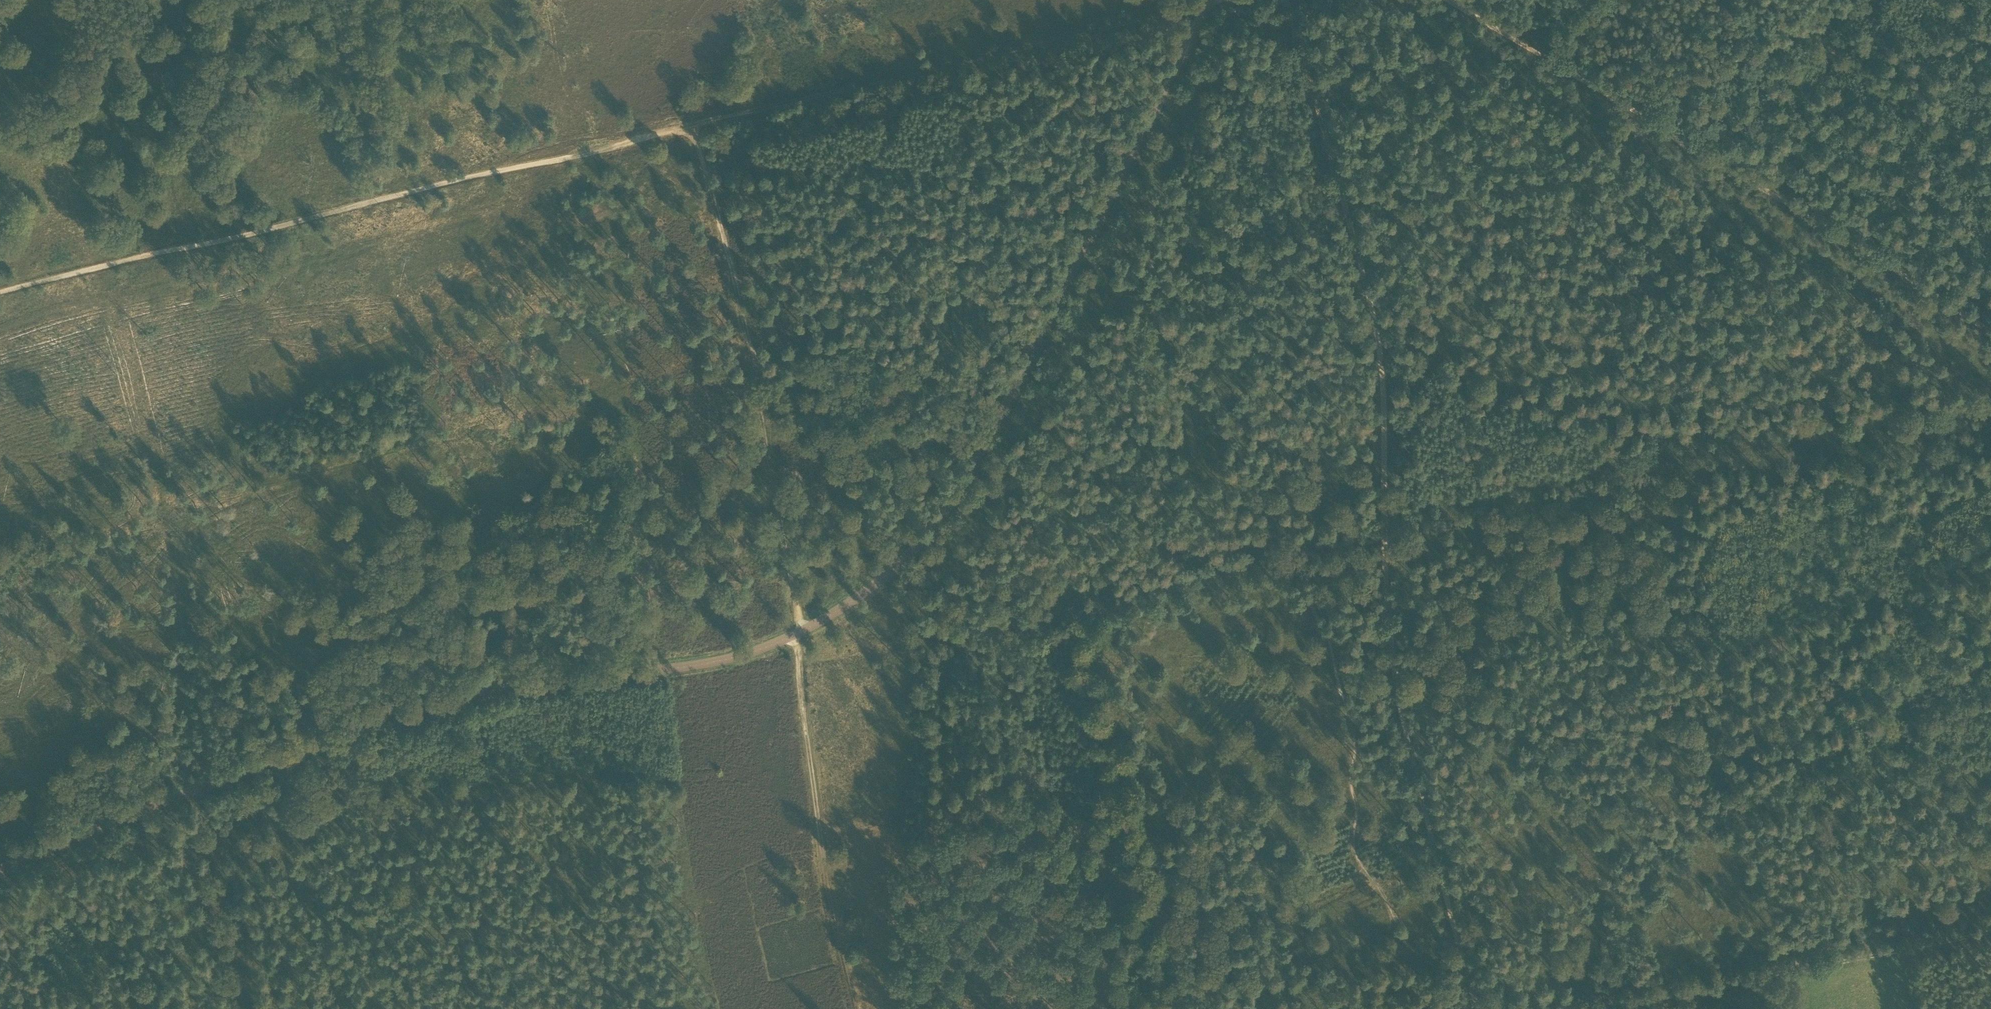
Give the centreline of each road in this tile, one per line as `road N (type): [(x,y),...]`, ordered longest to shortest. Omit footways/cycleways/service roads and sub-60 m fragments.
road 1 (unclassified): [(0,870),(513,684),(792,647),(866,600),(937,519),(1036,346),(1208,0)]
road 2 (track): [(1229,0),(0,297)]
road 3 (track): [(1290,0),(1372,305),(1400,714),(1482,1008)]
road 4 (track): [(694,127),(727,251),(792,647),(869,1008)]
road 5 (track): [(1990,340),(1453,0)]
road 6 (track): [(1990,930),(1611,1008)]
road 7 (track): [(251,1008),(224,824)]

